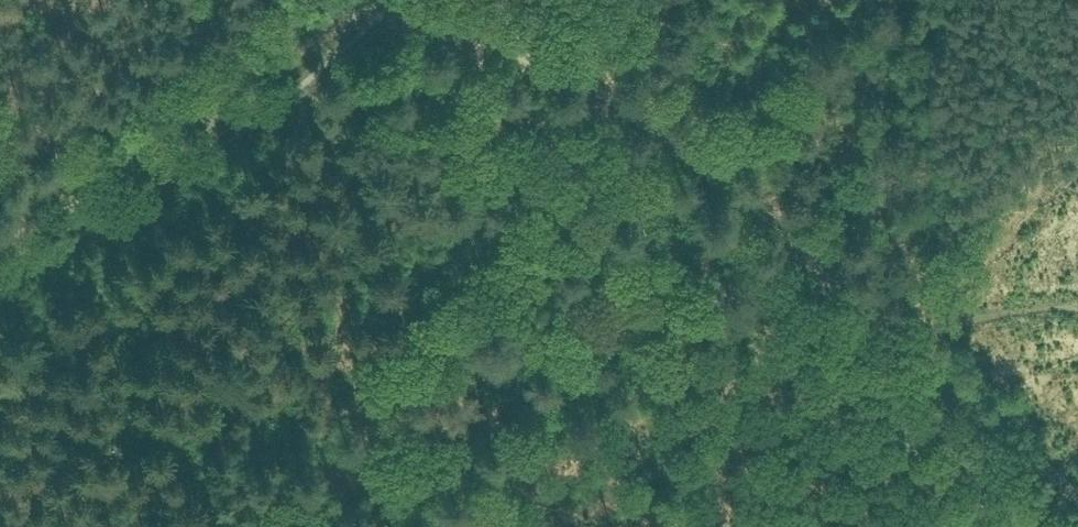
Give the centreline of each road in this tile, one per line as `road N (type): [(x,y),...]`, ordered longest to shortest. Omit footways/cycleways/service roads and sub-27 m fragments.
road 1 (track): [(372,0),(526,49),(595,86),(1077,493)]
road 2 (track): [(357,0),(91,202),(0,247)]
road 3 (track): [(498,526),(634,401),(781,238)]

